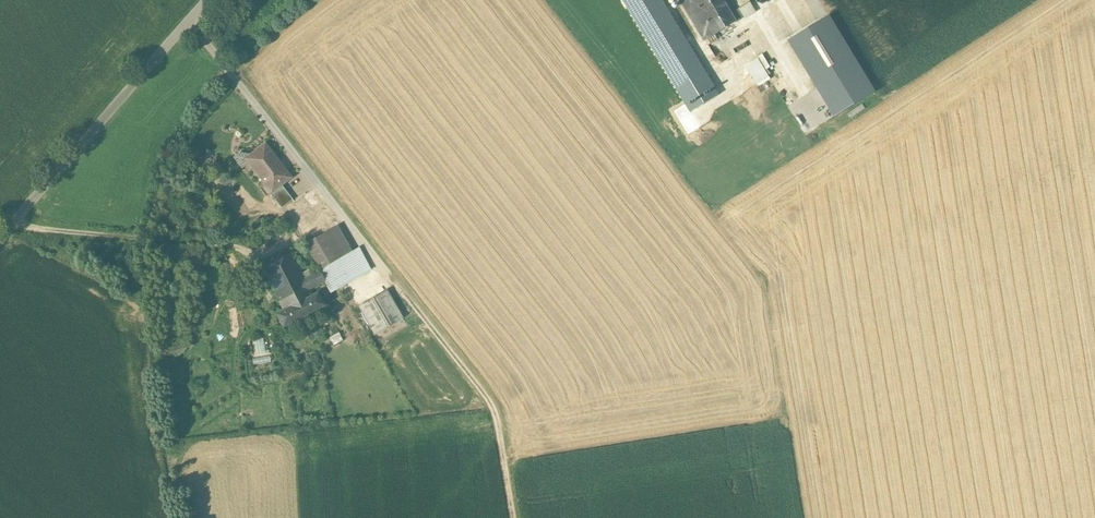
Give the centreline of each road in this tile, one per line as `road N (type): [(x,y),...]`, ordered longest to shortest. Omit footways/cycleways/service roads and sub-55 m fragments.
road 1 (unclassified): [(210,0),(0,239)]

